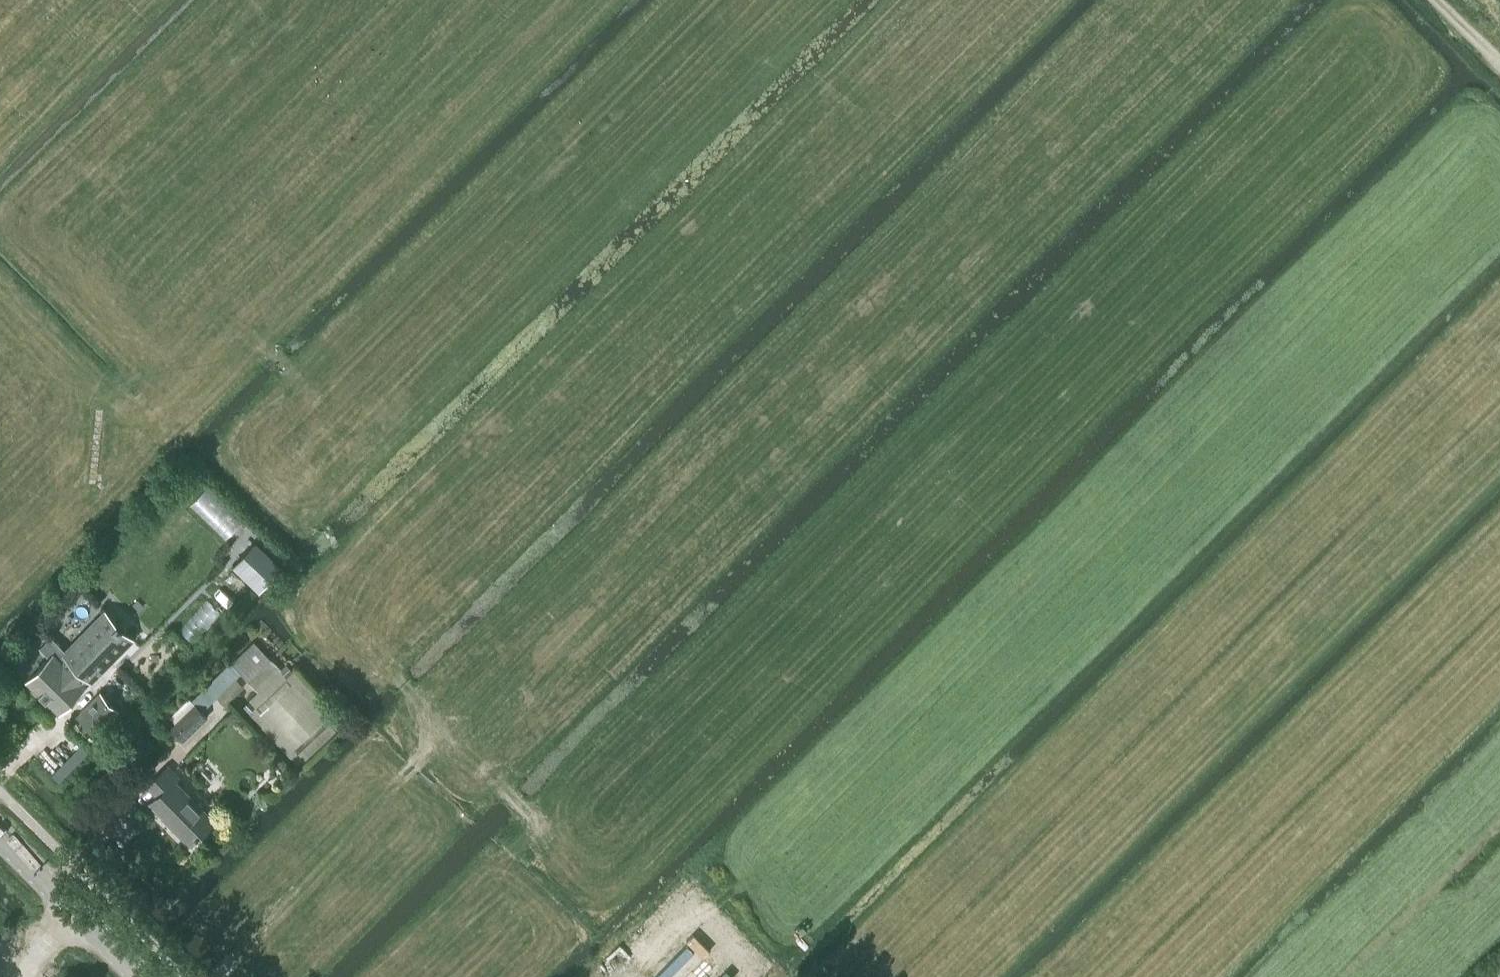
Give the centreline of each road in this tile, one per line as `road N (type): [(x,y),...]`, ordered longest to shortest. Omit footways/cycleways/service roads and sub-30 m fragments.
road 1 (tertiary): [(141,976),(0,836)]

